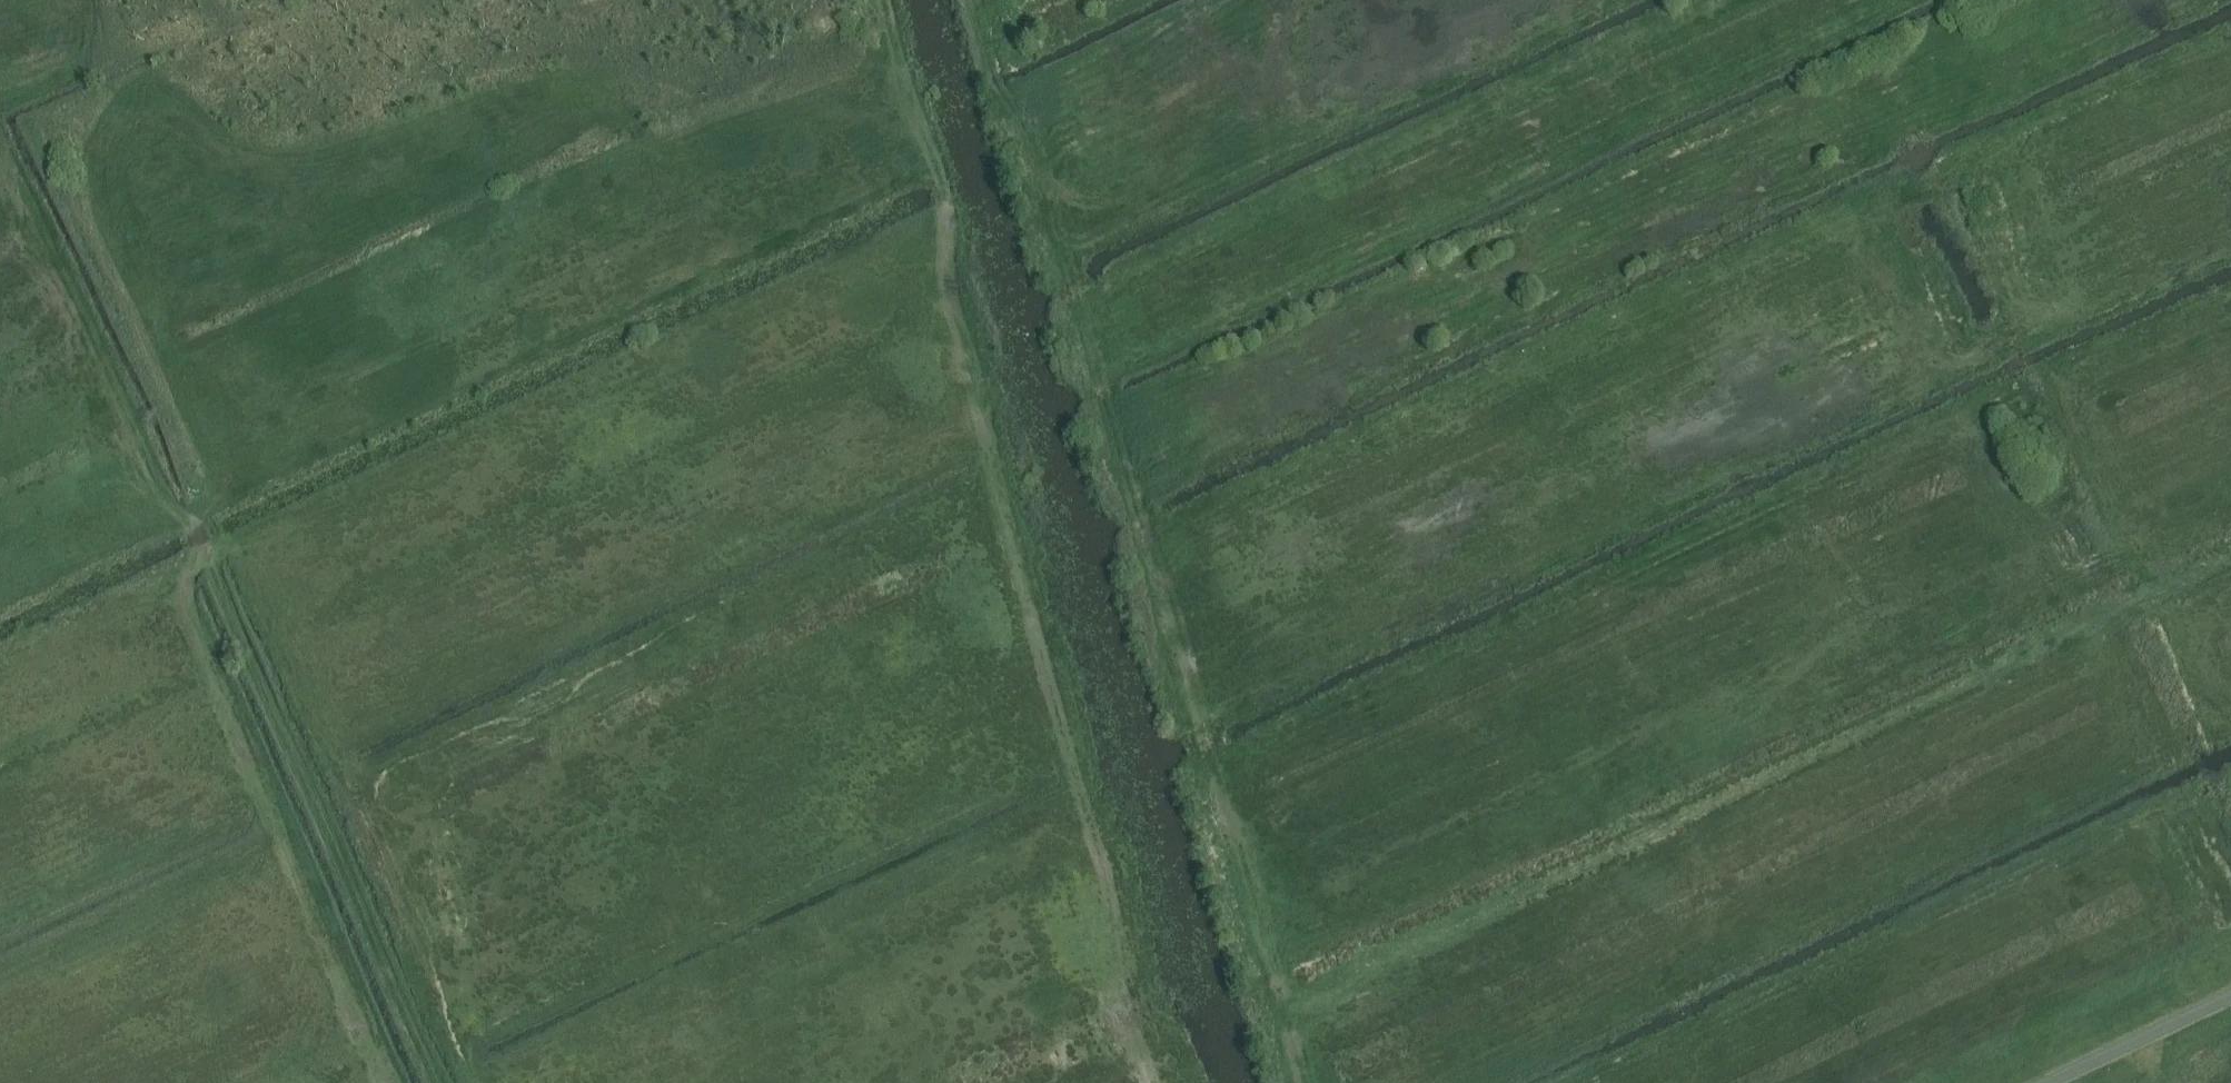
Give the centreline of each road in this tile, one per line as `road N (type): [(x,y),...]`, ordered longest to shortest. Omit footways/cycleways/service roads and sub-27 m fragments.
road 1 (track): [(445,1082),(192,508)]
road 2 (unclassified): [(2051,1082),(2230,998)]

